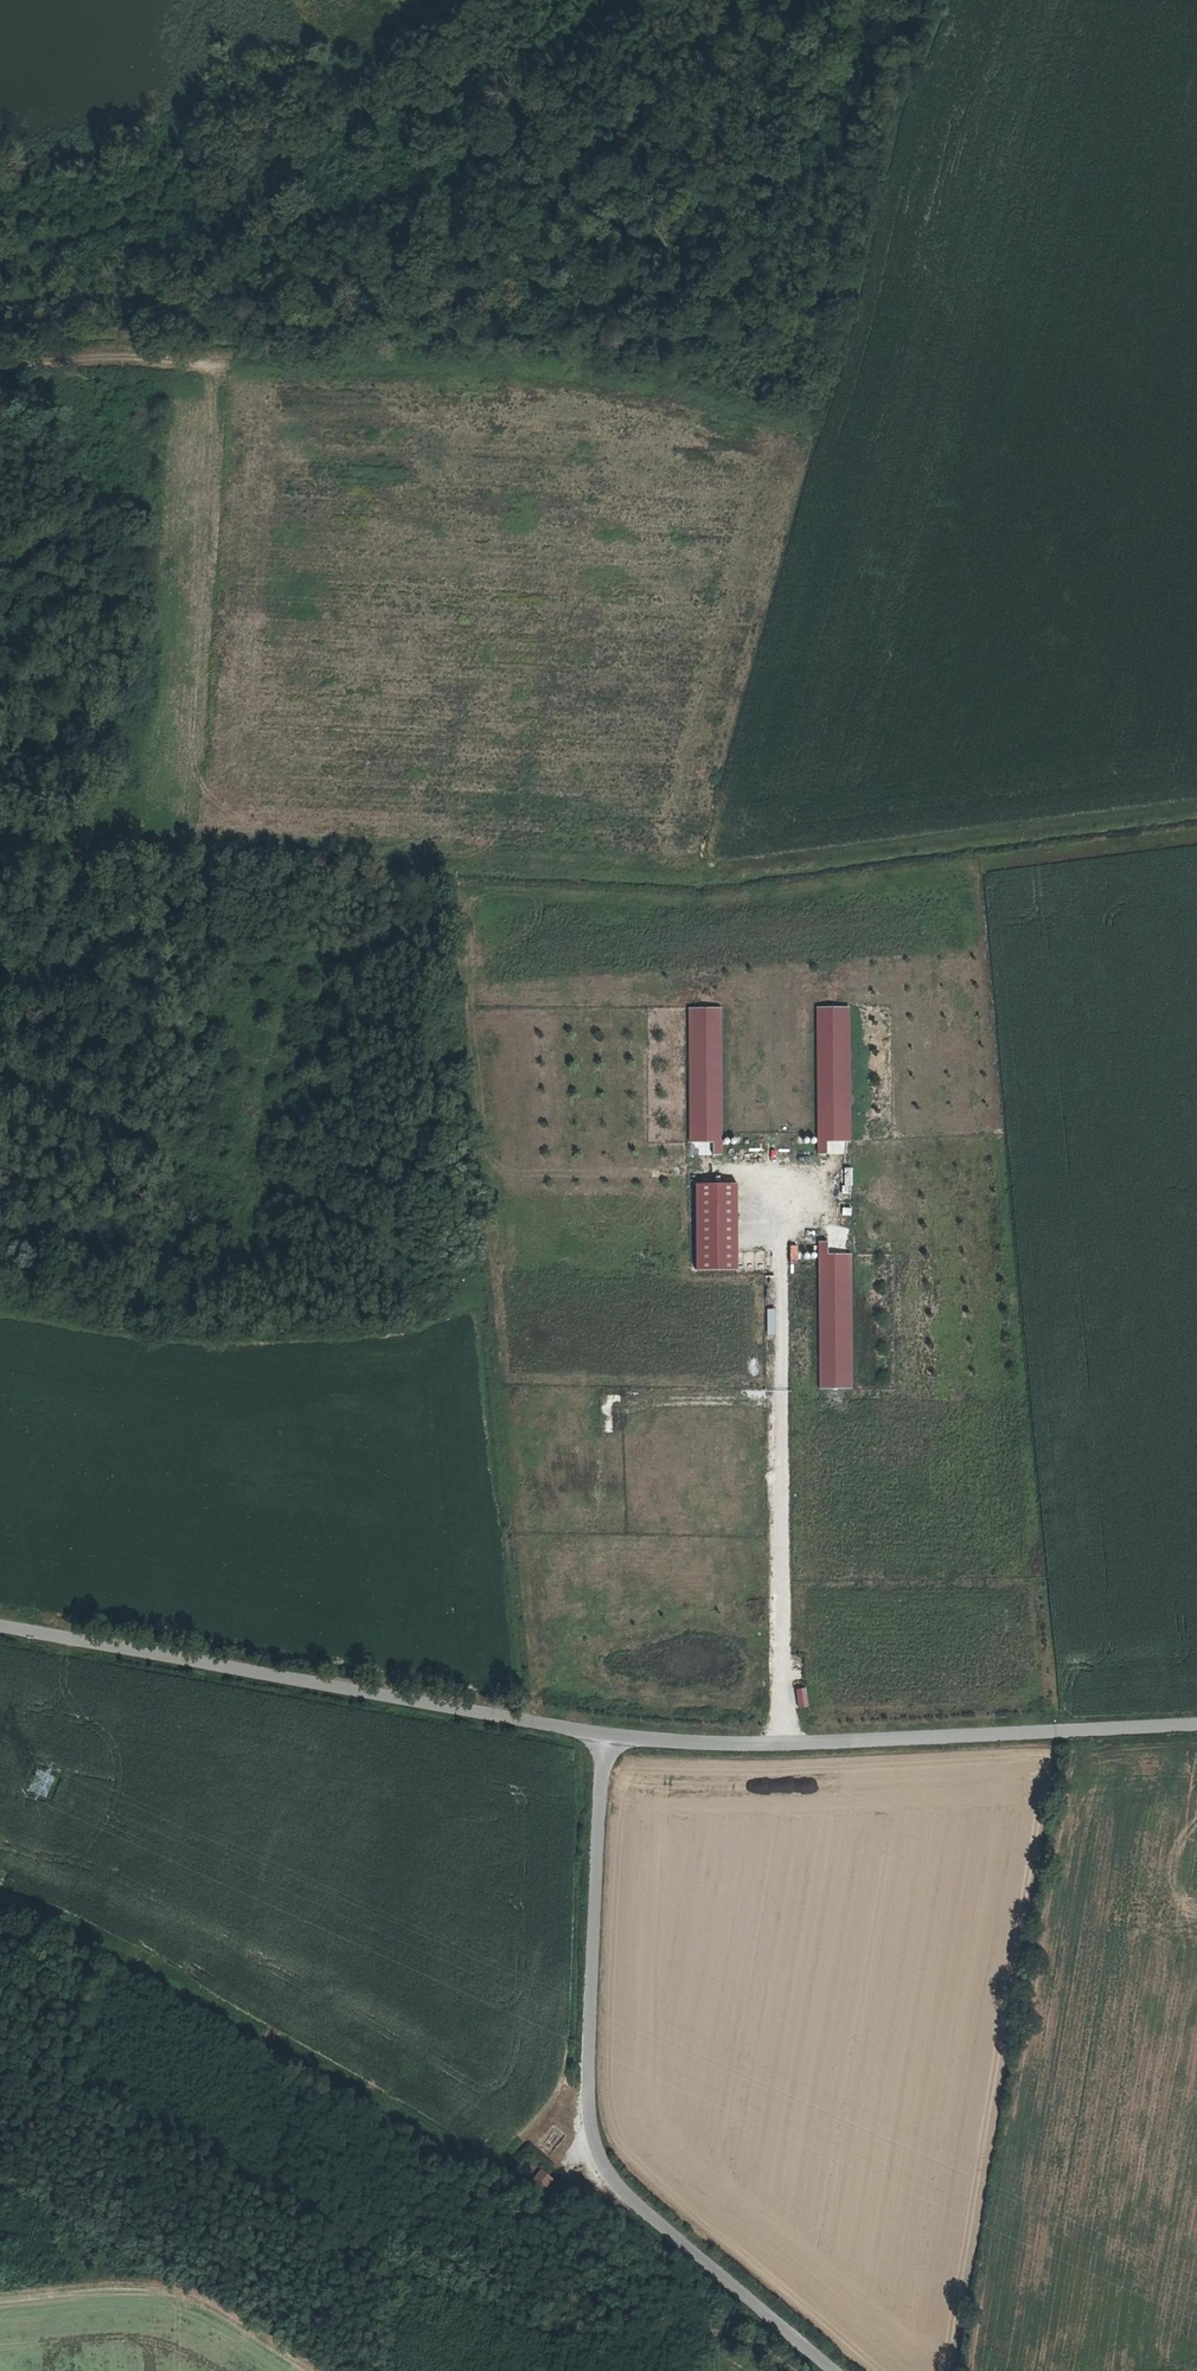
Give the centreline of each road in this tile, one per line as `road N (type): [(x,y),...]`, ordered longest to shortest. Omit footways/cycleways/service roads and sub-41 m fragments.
road 1 (unclassified): [(605,1741),(593,2145),(627,2200),(832,2370)]
road 2 (unclassified): [(605,1741),(0,1634)]
road 3 (unclassified): [(1196,1726),(786,1743),(605,1741)]
road 4 (track): [(786,1743),(782,1172)]
road 5 (track): [(206,366),(46,355),(0,361)]

